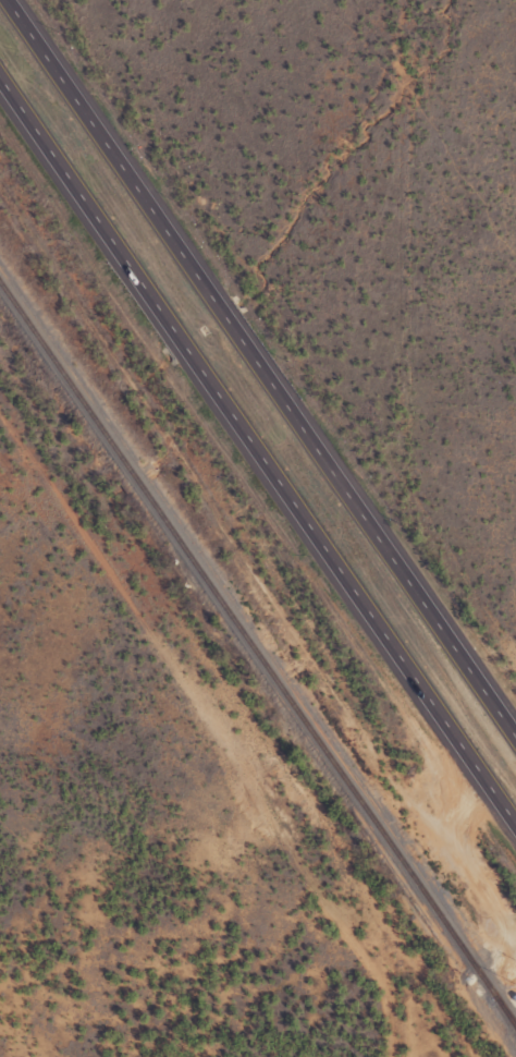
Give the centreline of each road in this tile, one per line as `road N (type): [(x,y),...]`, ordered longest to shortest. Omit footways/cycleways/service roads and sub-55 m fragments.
road 1 (trunk): [(0,80),(515,819)]
road 2 (trunk): [(515,733),(13,0)]

